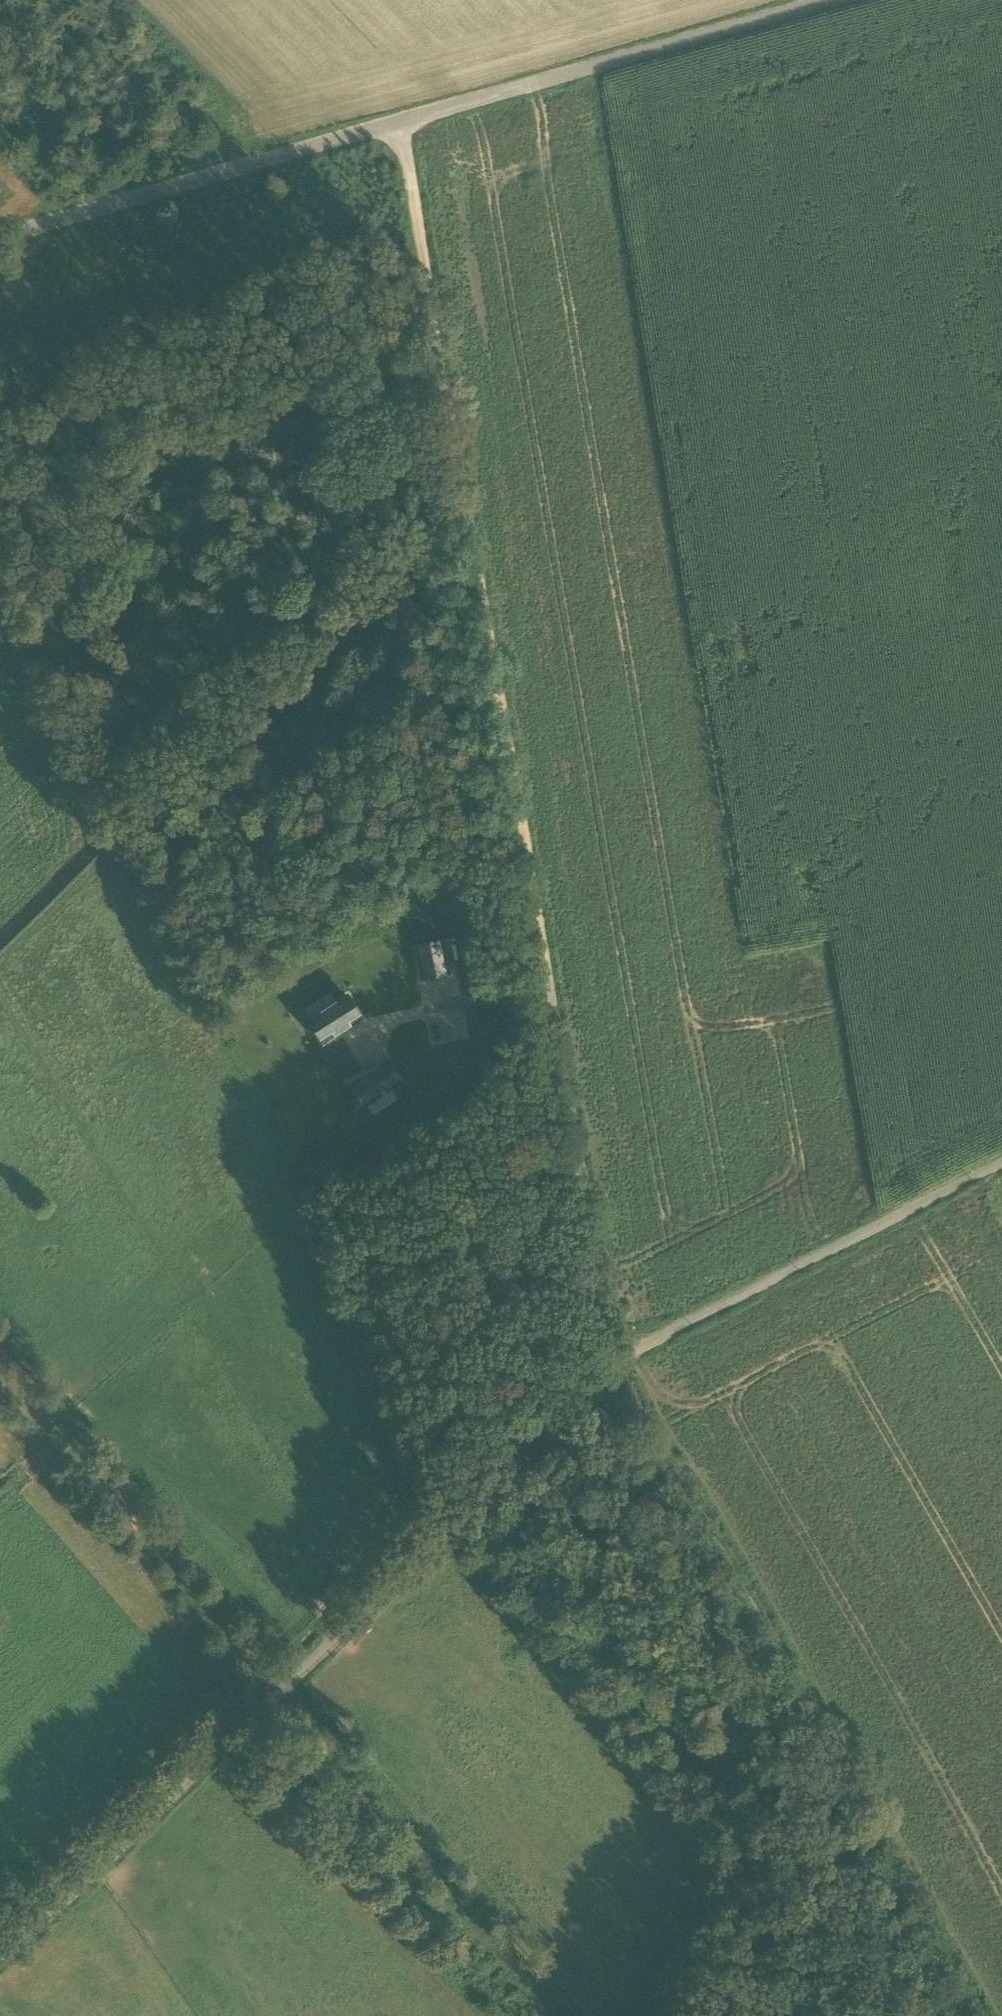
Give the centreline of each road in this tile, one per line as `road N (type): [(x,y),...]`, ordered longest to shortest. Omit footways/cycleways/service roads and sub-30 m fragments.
road 1 (track): [(397,123),(549,982)]
road 2 (unclassified): [(0,234),(823,0)]
road 3 (track): [(94,836),(459,472)]
road 4 (residential): [(1001,1162),(628,1354)]

